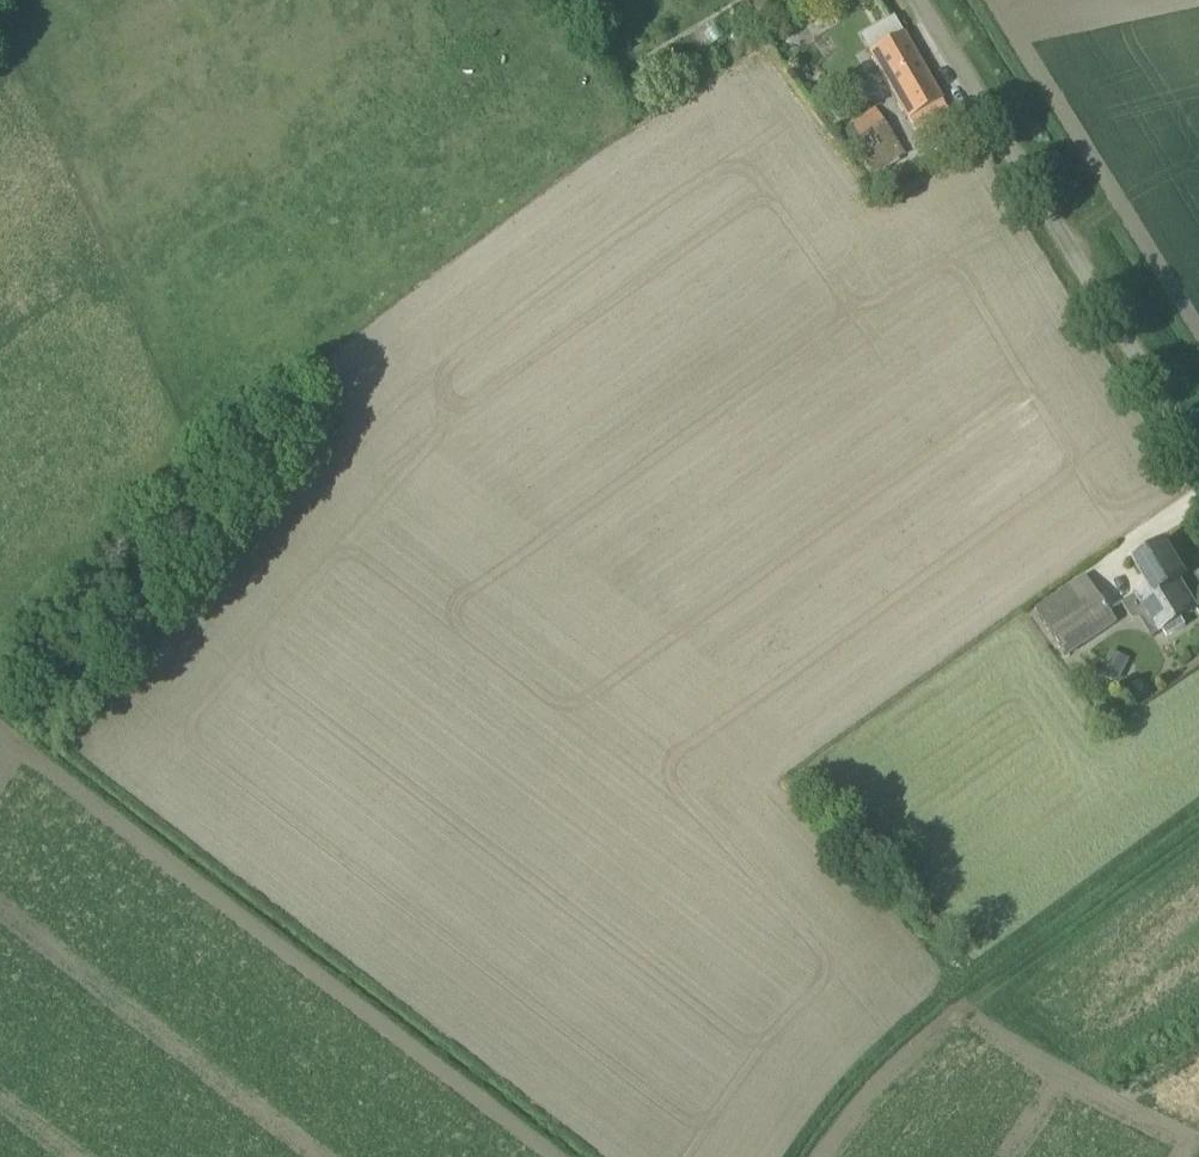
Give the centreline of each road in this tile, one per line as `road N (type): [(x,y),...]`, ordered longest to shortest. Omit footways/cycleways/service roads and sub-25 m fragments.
road 1 (unclassified): [(1198,409),(944,0)]

